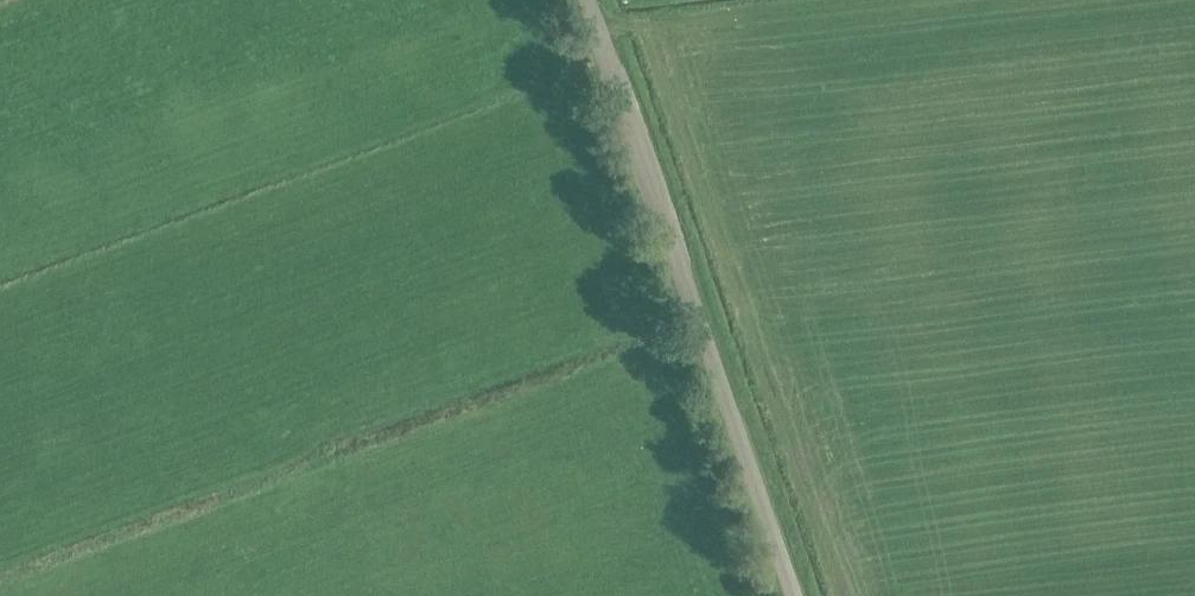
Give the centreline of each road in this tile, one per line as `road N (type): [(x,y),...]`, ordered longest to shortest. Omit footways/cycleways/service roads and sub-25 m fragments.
road 1 (unclassified): [(792,595),(589,0)]

